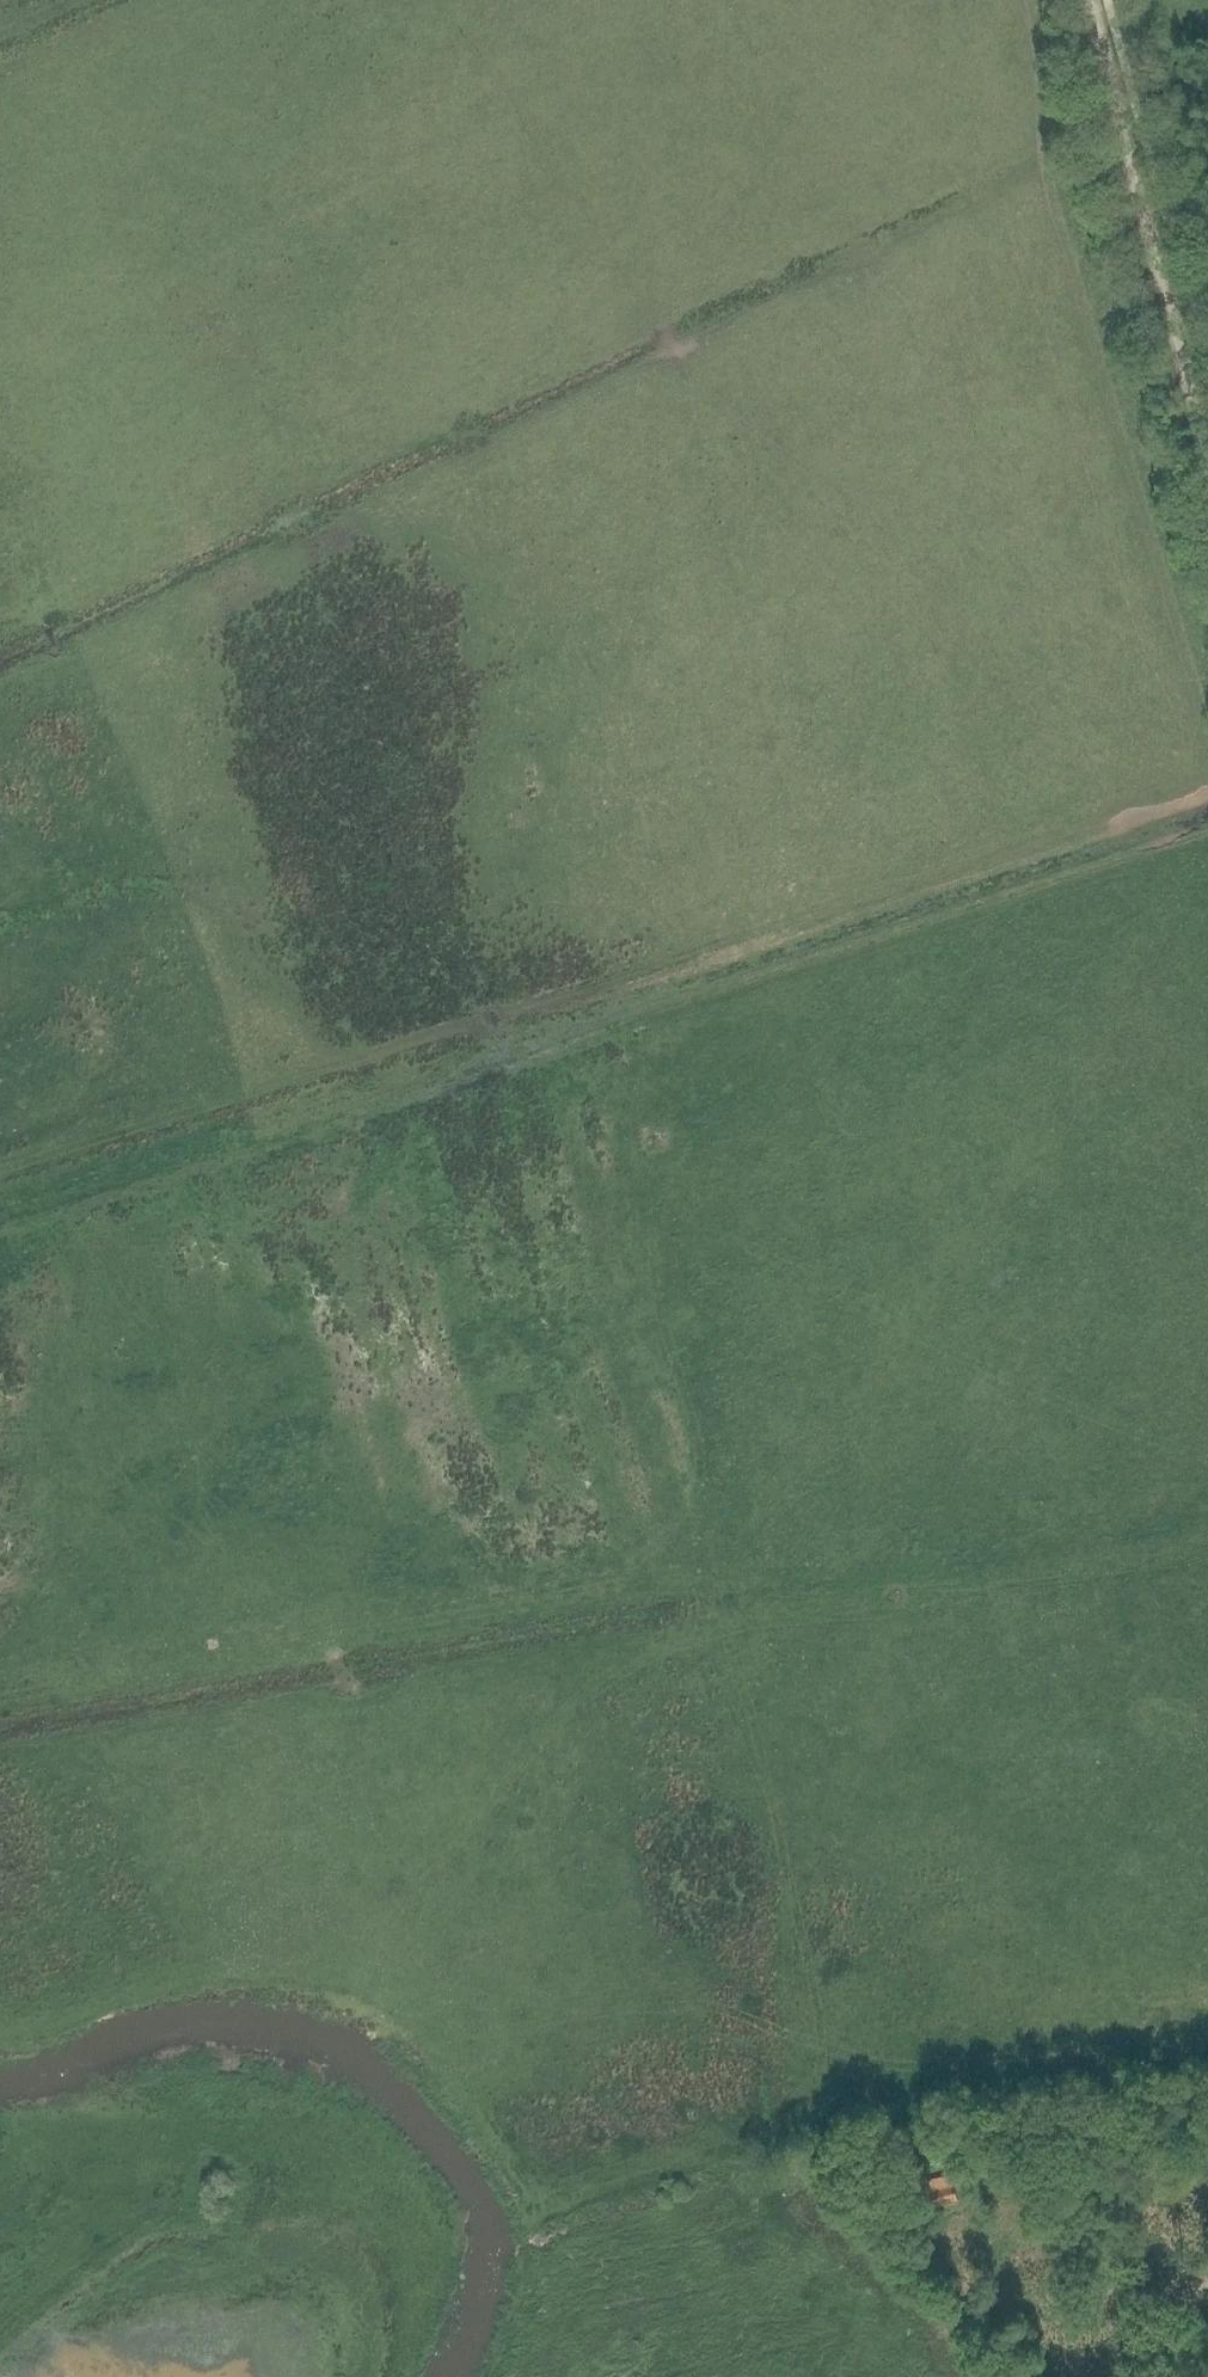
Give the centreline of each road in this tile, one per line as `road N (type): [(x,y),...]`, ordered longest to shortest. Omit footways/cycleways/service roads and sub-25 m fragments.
road 1 (track): [(1090,0),(1207,431)]

